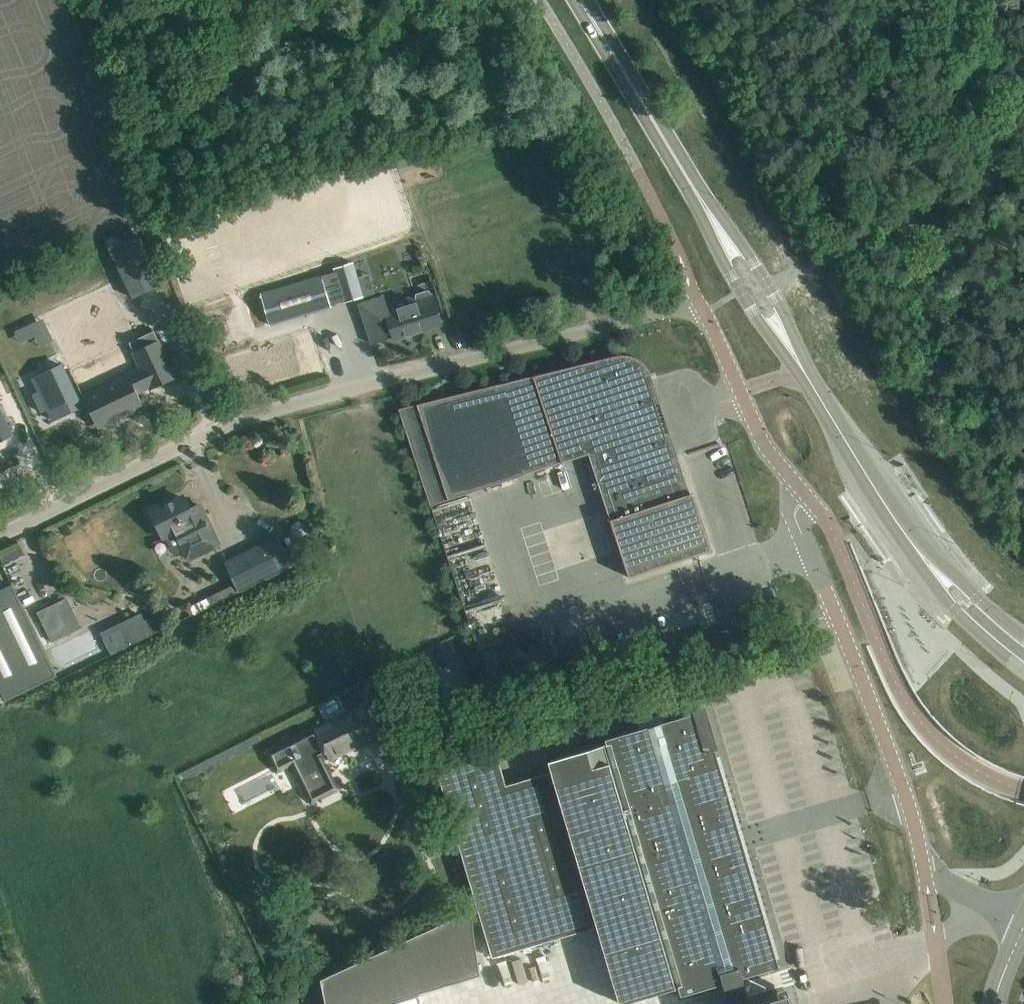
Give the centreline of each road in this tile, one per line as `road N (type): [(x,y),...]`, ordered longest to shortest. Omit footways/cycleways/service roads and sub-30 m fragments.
road 1 (unclassified): [(0,534),(255,414),(701,301)]
road 2 (unclassified): [(1023,918),(924,867),(859,665),(809,557),(800,519),(808,499),(760,436),(701,301)]
road 3 (unclassified): [(766,283),(1023,164)]
road 4 (secondary): [(700,197),(743,293),(828,412)]
road 5 (secondary): [(700,197),(581,0)]
road 6 (secondary): [(912,546),(940,594),(1023,671)]
road 7 (secondary): [(828,412),(912,546)]
road 8 (secondary): [(828,412),(766,283)]
road 9 (secondary): [(1023,635),(912,546)]

